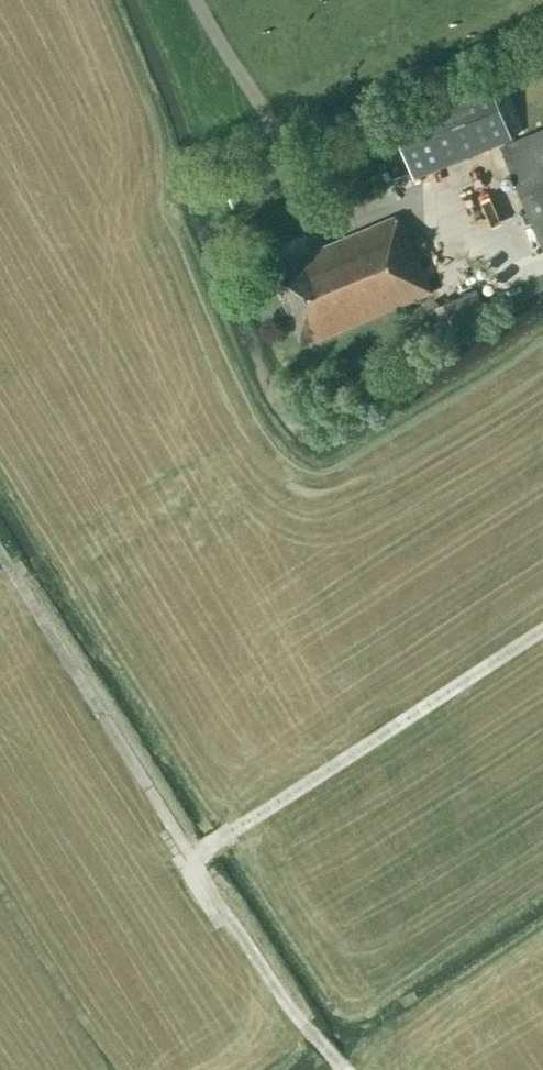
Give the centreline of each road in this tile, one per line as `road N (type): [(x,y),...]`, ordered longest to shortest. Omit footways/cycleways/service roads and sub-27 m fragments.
road 1 (track): [(0,568),(265,987),(332,1069)]
road 2 (track): [(542,629),(186,862)]

